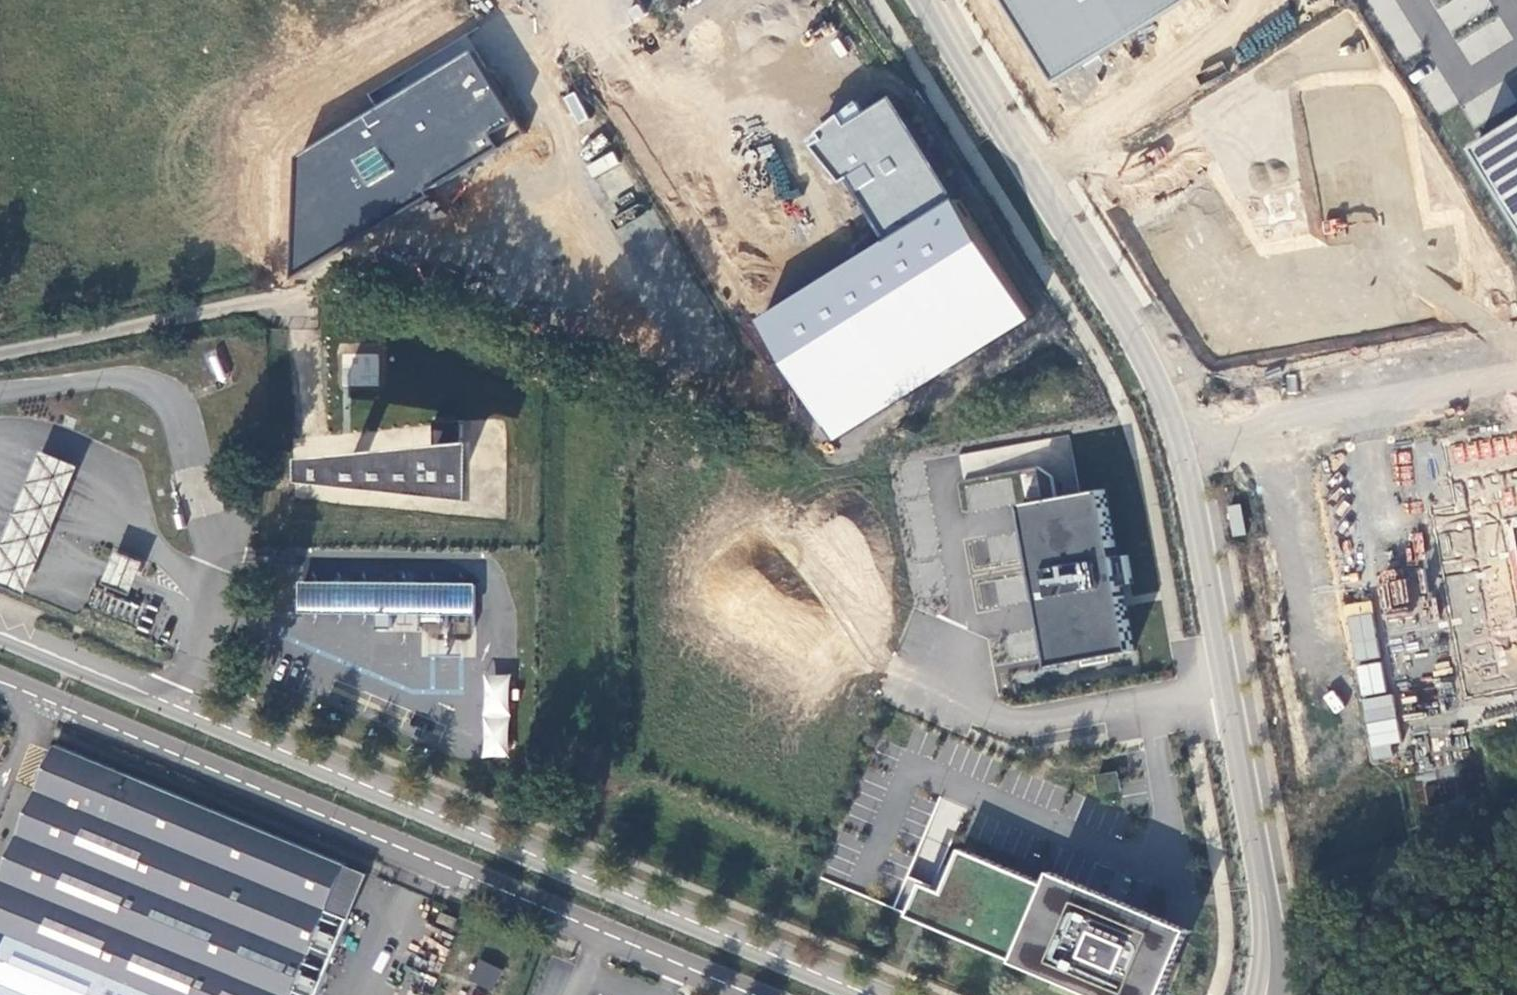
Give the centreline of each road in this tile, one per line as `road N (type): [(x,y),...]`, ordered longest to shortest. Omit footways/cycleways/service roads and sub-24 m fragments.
road 1 (tertiary): [(1273,985),(1273,935),(1184,461),(1158,391),(931,0)]
road 2 (tertiary): [(861,994),(0,631)]
road 3 (tertiary): [(0,683),(753,994)]

